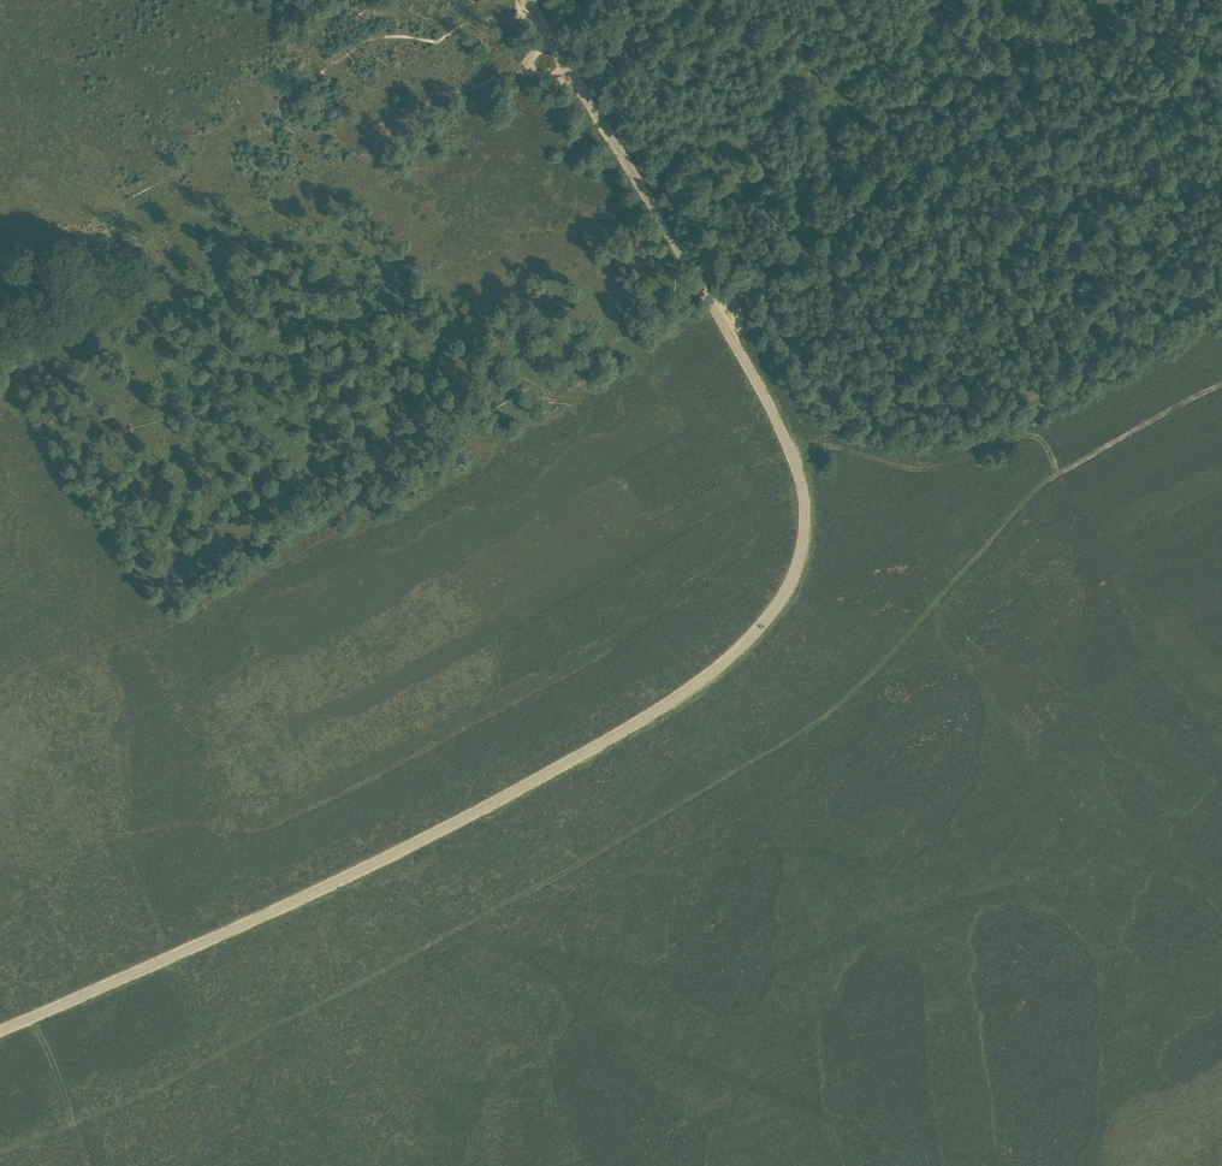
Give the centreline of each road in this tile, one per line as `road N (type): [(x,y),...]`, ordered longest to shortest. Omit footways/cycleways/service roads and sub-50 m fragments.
road 1 (unclassified): [(528,0),(719,312),(792,454),(803,505),(801,558),(780,602),(669,701),(445,827),(221,937),(0,1029)]
road 2 (track): [(528,67),(443,92),(378,82),(346,62),(358,43),(438,40),(509,15),(525,0)]
road 3 (track): [(793,457),(826,438),(922,471),(1031,433),(1060,471)]

